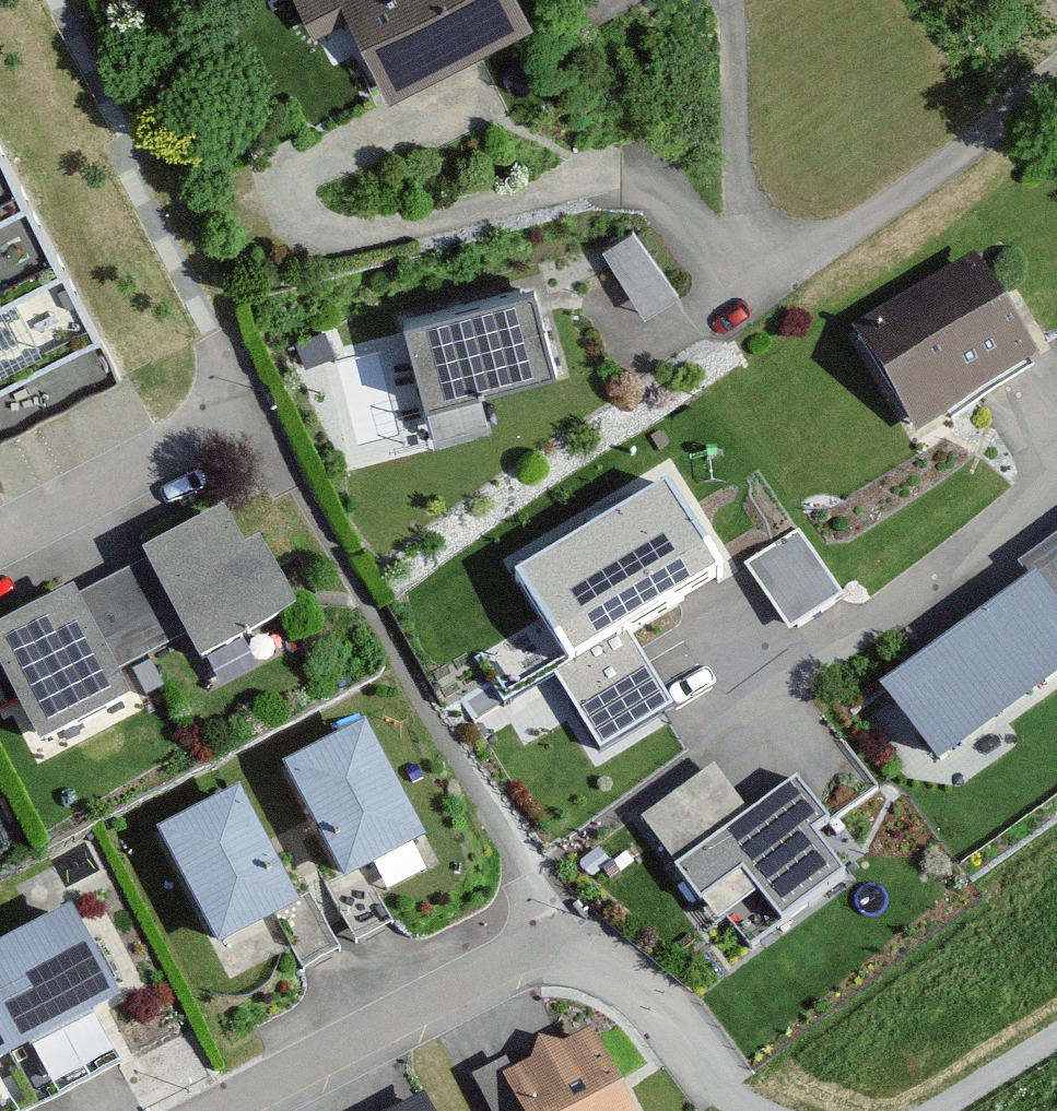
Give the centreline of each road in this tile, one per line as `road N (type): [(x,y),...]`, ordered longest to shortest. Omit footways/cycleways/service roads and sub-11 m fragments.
road 1 (residential): [(1056,66),(830,237),(780,257),(744,252),(652,161),(616,156),(467,206),(360,225),(298,221),(275,175),(334,135)]
road 2 (residential): [(686,753),(1056,475)]
road 3 (residential): [(215,1110),(546,939)]
road 4 (residential): [(0,542),(250,412)]

